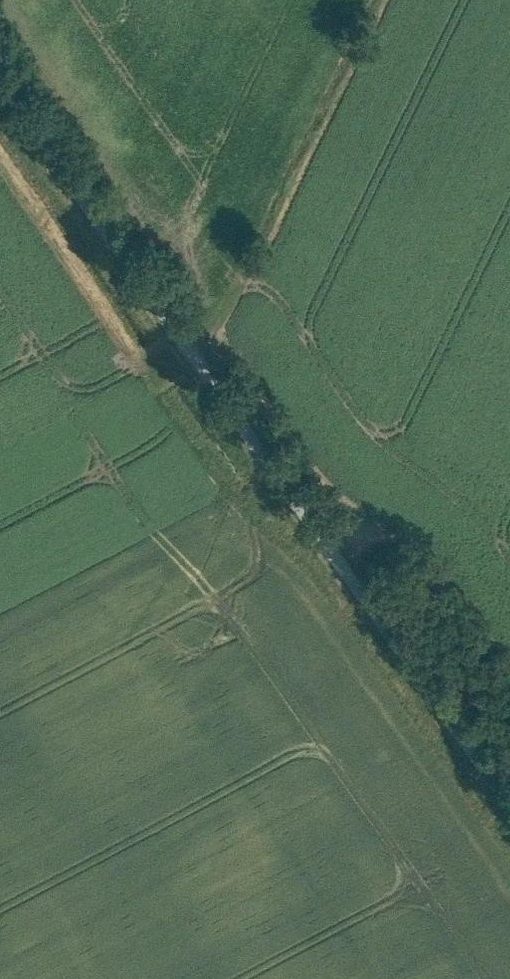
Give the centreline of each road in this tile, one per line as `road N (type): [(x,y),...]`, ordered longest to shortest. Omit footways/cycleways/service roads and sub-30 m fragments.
road 1 (unclassified): [(509,816),(0,95)]
road 2 (track): [(170,336),(344,0)]

